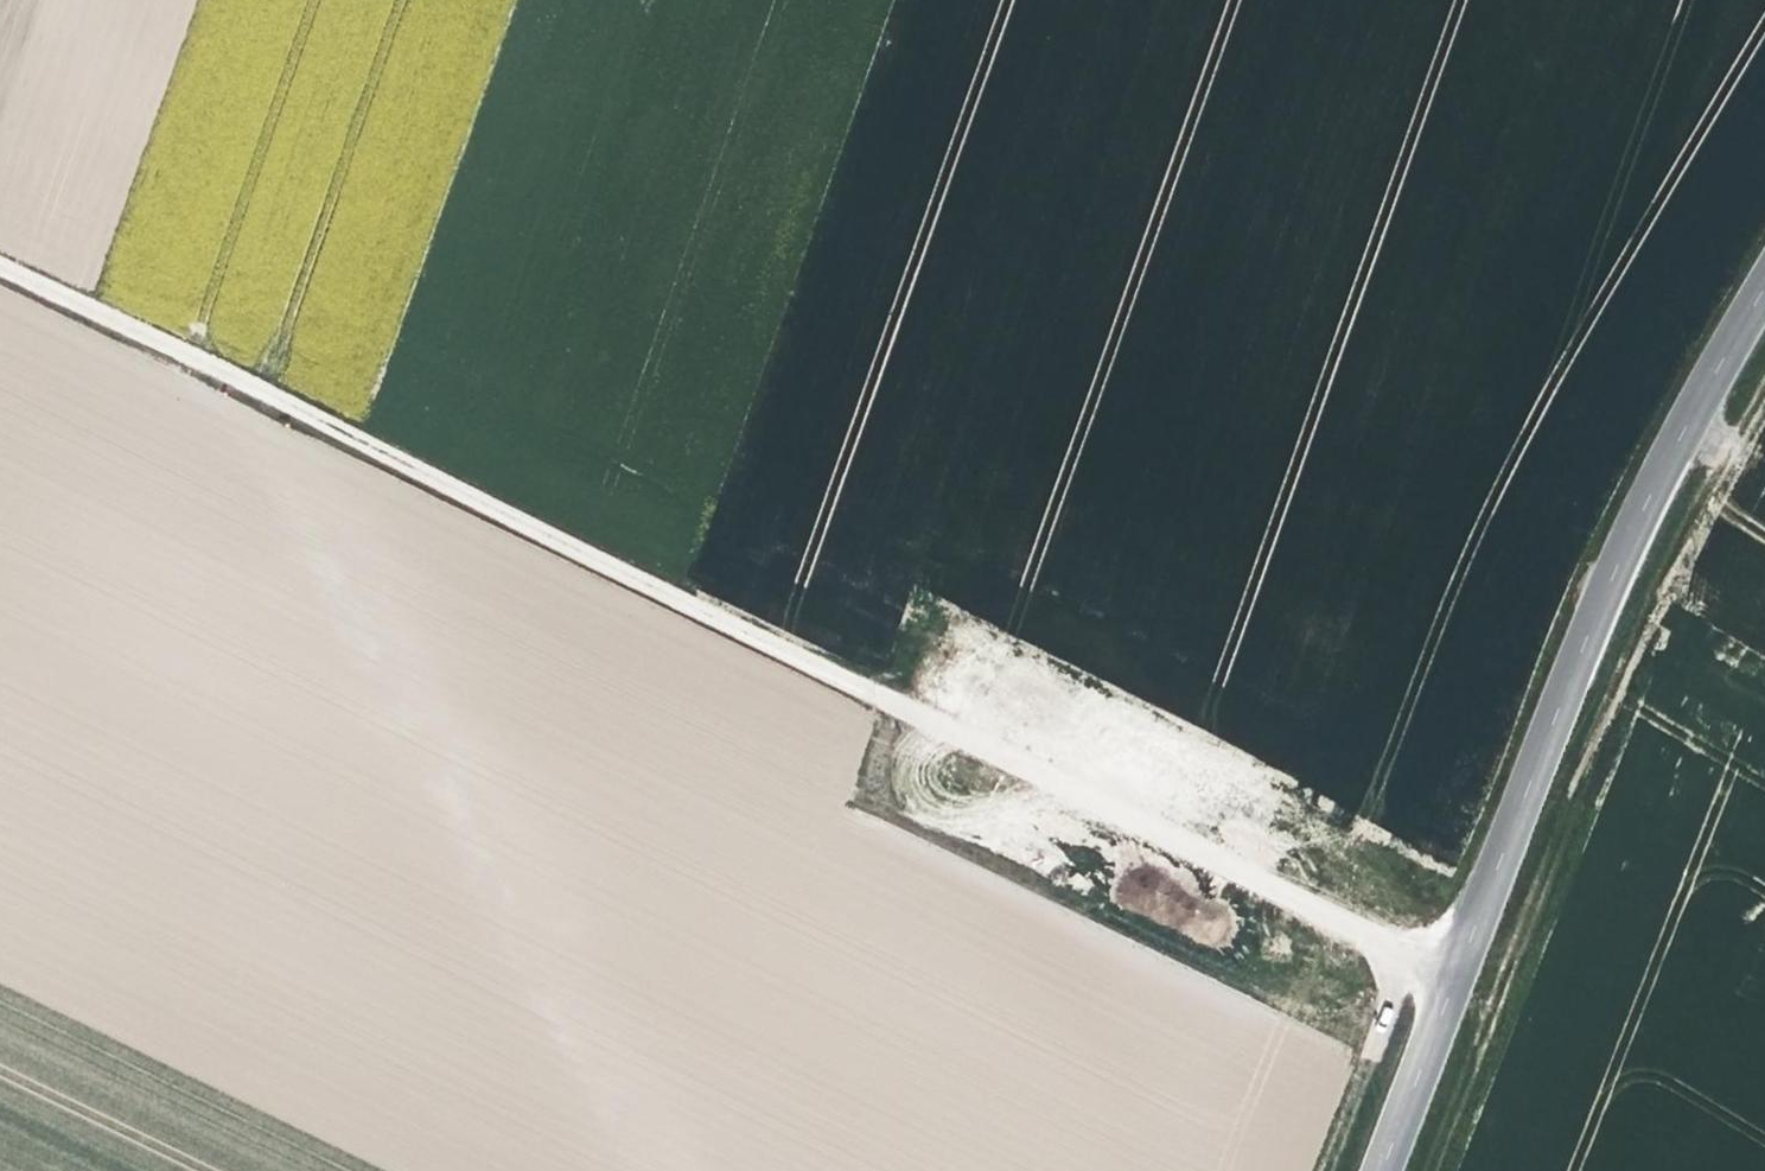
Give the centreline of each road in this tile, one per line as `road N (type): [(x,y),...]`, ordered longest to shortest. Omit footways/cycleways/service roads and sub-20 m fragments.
road 1 (tertiary): [(1383,1170),(1582,638),(1703,395),(1764,293)]
road 2 (track): [(692,617),(0,278)]

